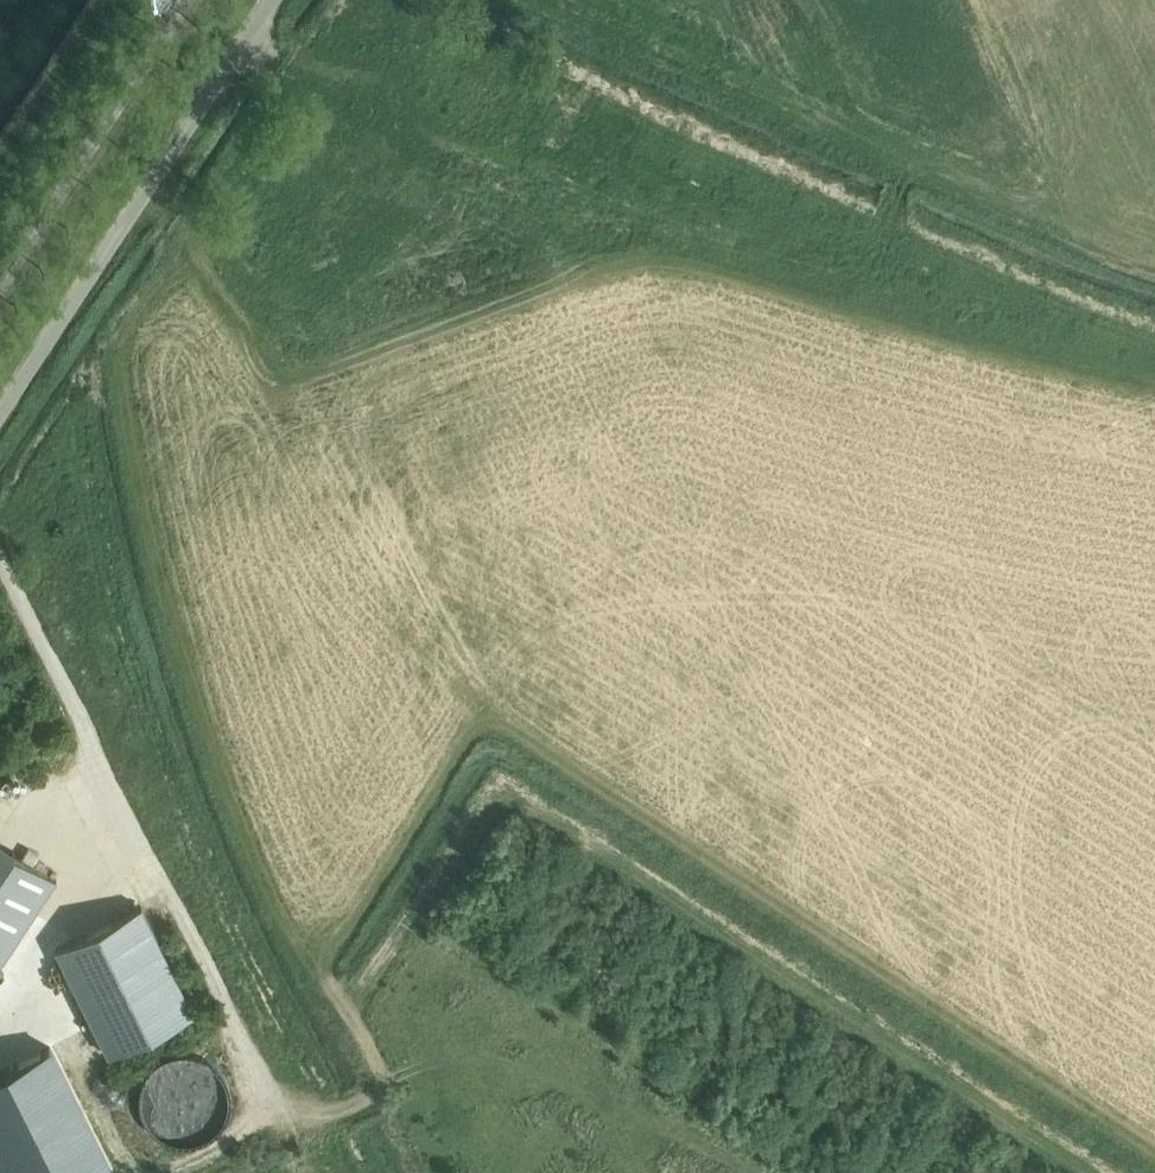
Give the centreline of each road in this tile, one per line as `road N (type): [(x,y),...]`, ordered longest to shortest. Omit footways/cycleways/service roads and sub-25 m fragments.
road 1 (unclassified): [(0,422),(275,0)]
road 2 (track): [(291,1111),(330,1113),(378,1087),(382,1070),(330,977)]

